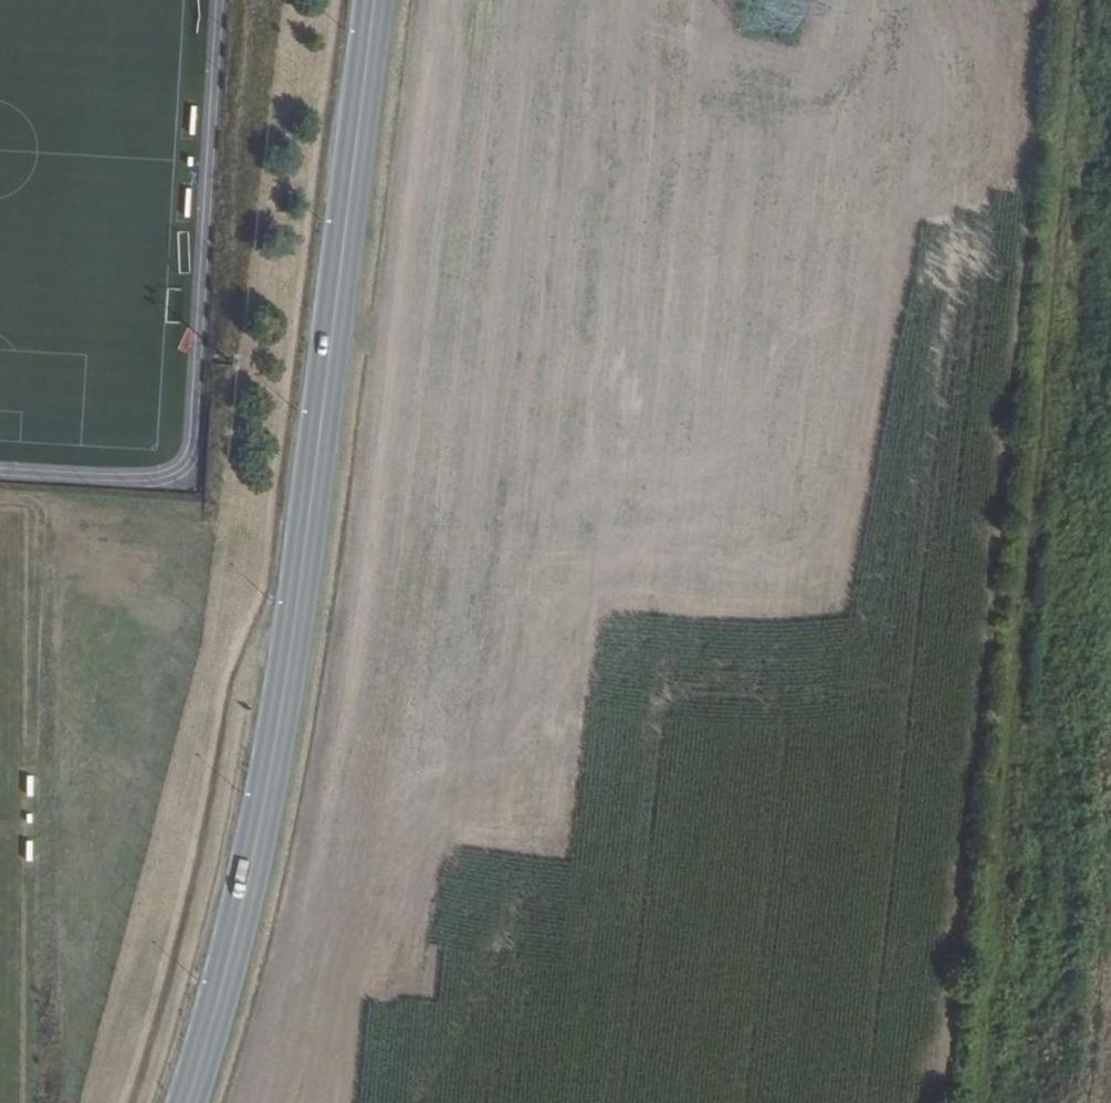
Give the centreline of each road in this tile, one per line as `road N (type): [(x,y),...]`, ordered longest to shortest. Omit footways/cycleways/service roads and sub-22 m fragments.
road 1 (secondary): [(186,1102),(249,900),(294,649),(377,0)]

